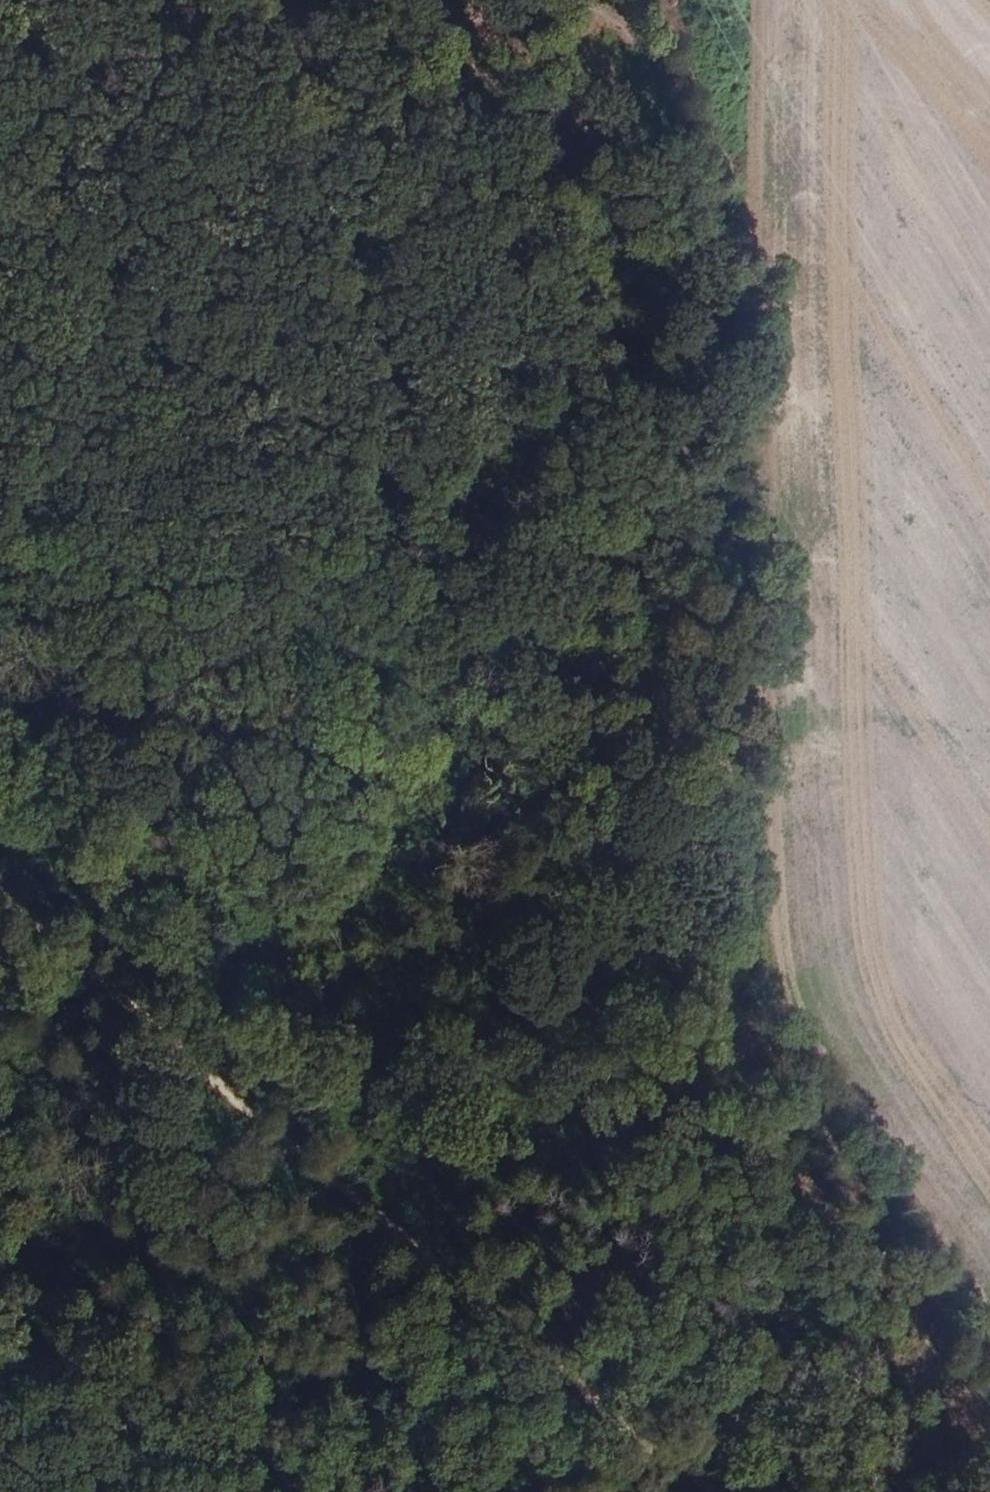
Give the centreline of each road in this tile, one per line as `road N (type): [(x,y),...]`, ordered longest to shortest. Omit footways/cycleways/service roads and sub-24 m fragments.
road 1 (track): [(0,919),(397,1237),(600,1448),(653,1491)]
road 2 (track): [(0,330),(530,0)]

